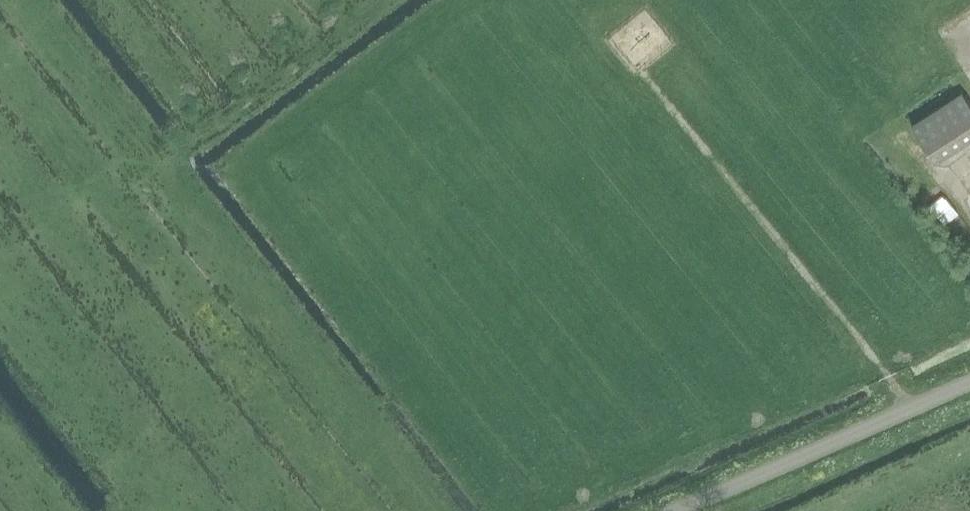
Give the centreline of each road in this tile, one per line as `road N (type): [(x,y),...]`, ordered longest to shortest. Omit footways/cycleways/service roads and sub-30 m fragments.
road 1 (unclassified): [(677,510),(969,383)]

